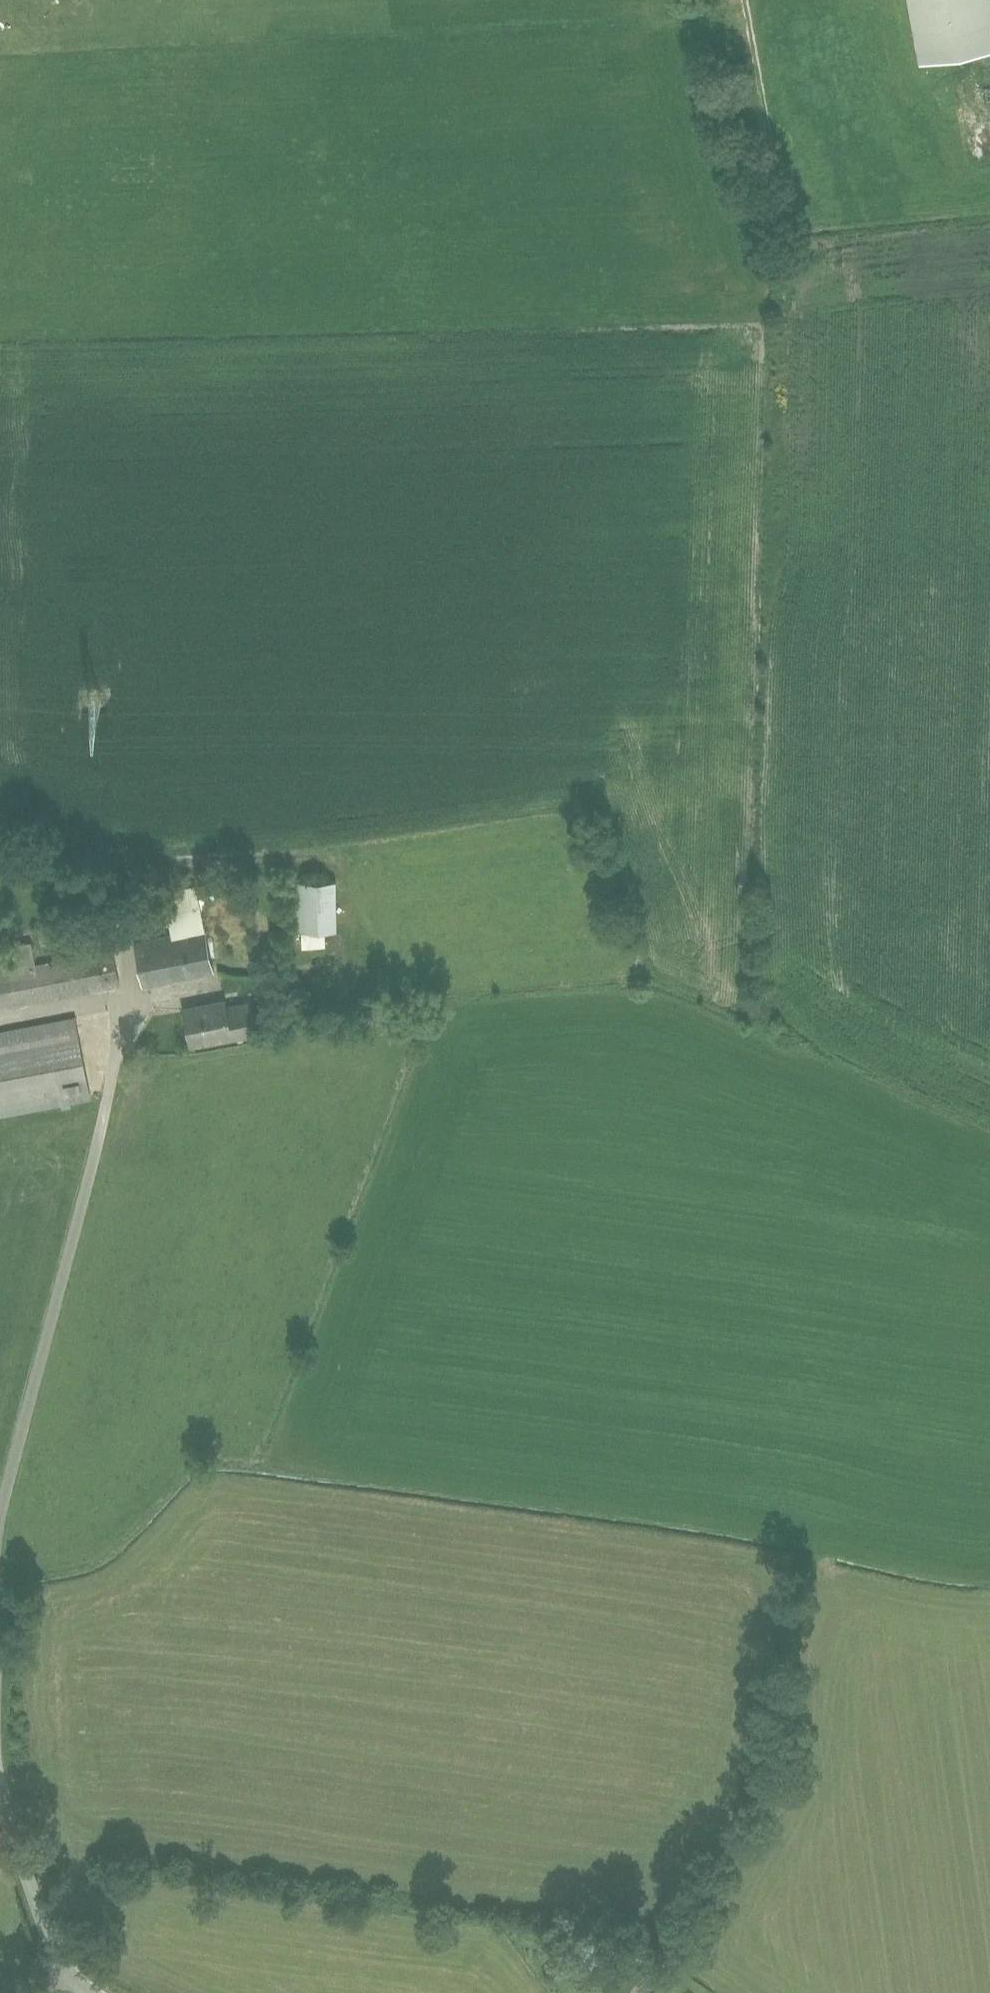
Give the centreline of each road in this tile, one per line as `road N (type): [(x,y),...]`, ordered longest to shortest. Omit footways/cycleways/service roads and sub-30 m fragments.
road 1 (unclassified): [(119,1992),(70,1936),(50,1887),(6,1715),(2,1630),(14,1550),(131,1098)]

